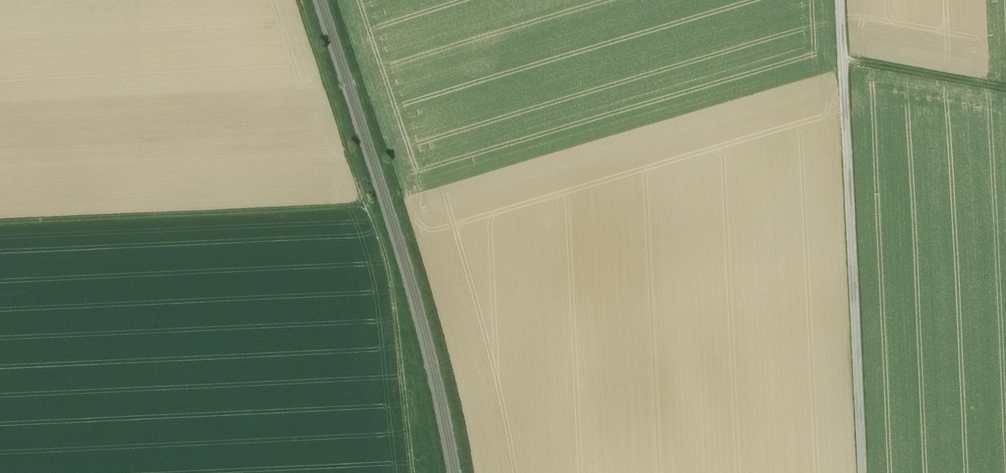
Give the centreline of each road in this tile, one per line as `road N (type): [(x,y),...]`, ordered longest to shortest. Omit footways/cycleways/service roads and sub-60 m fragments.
road 1 (track): [(413,472),(392,286),(364,202),(0,220)]
road 2 (tertiary): [(846,0),(868,472)]

